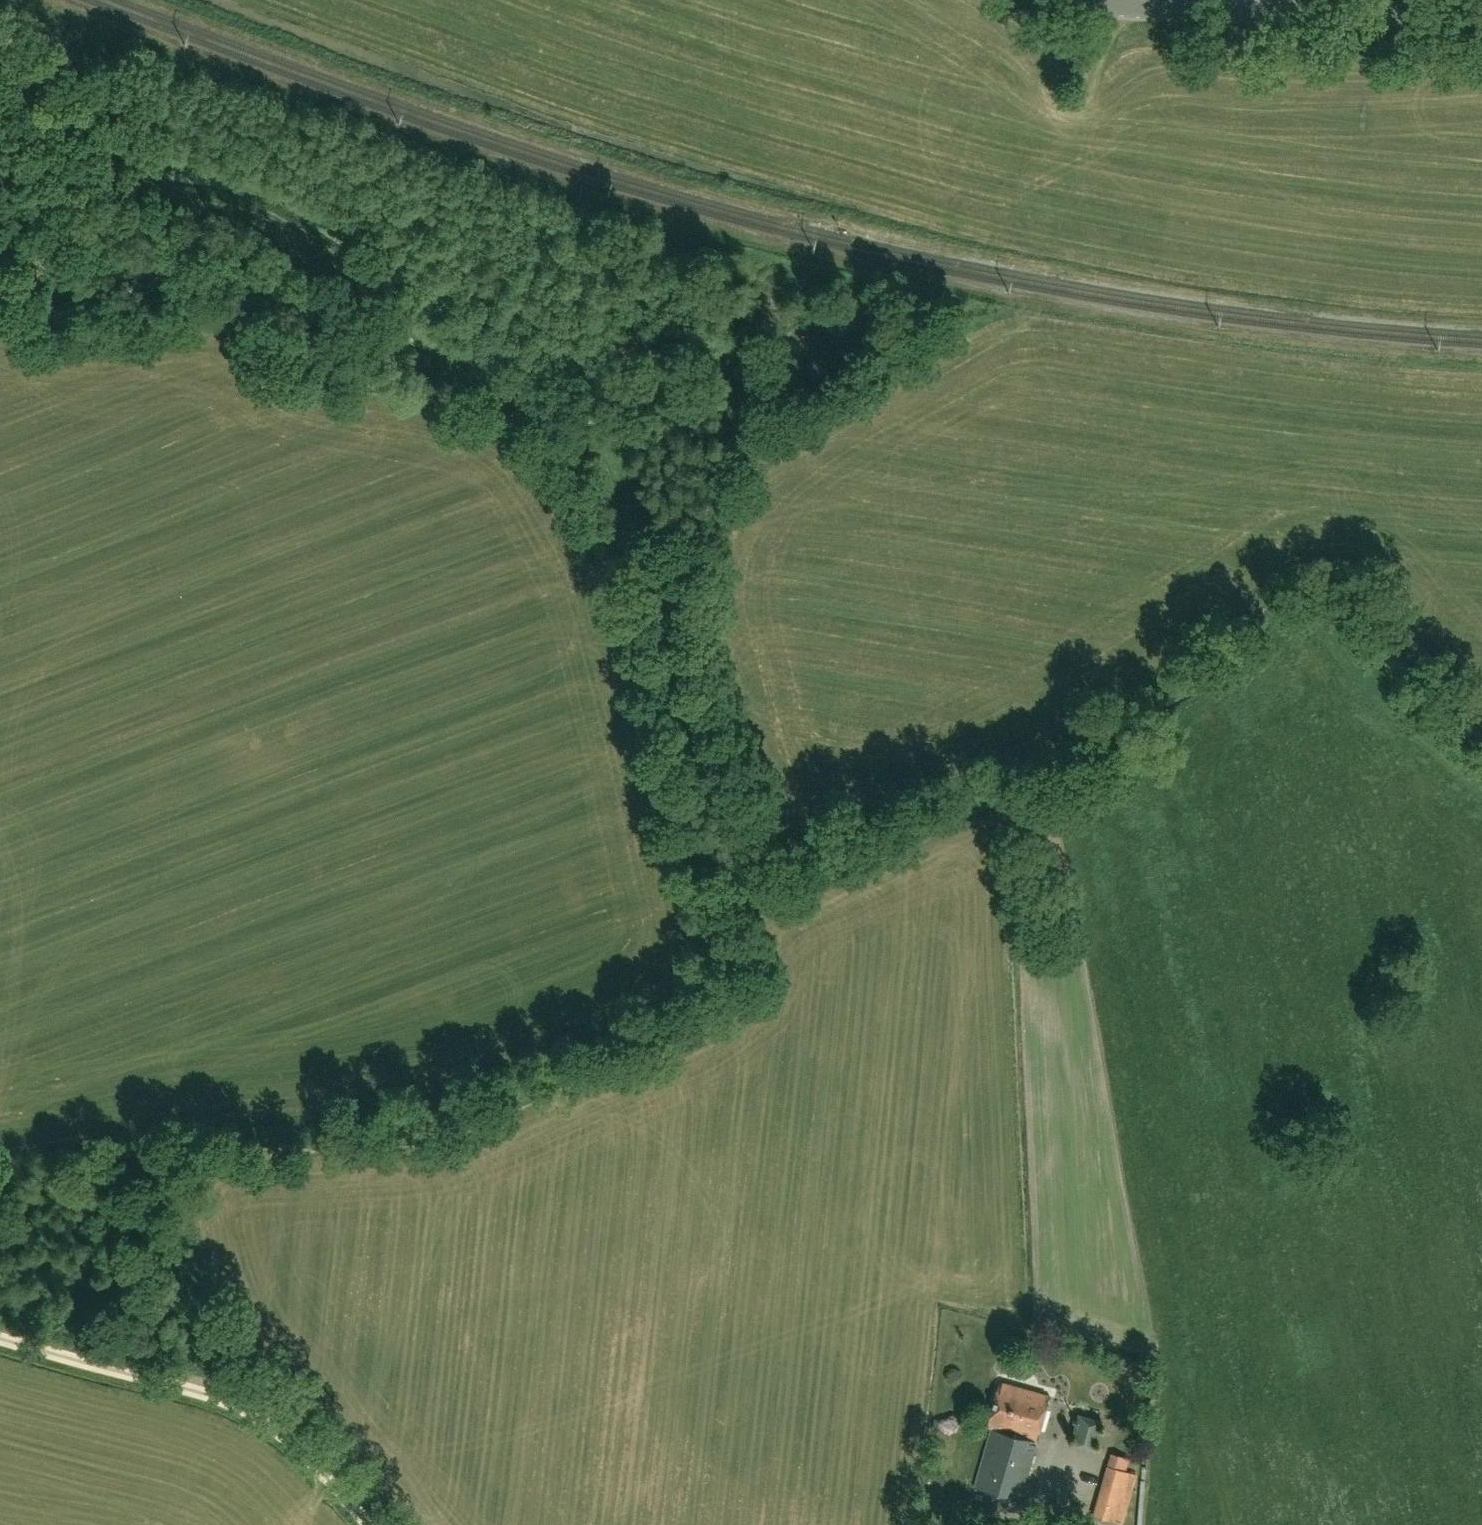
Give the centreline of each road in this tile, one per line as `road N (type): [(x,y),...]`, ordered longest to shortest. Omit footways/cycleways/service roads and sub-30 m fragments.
road 1 (track): [(367,1524),(275,1426),(226,1398),(0,1336)]
road 2 (tertiary): [(1481,14),(1167,11),(1087,0)]
road 3 (track): [(1068,117),(1116,6)]

